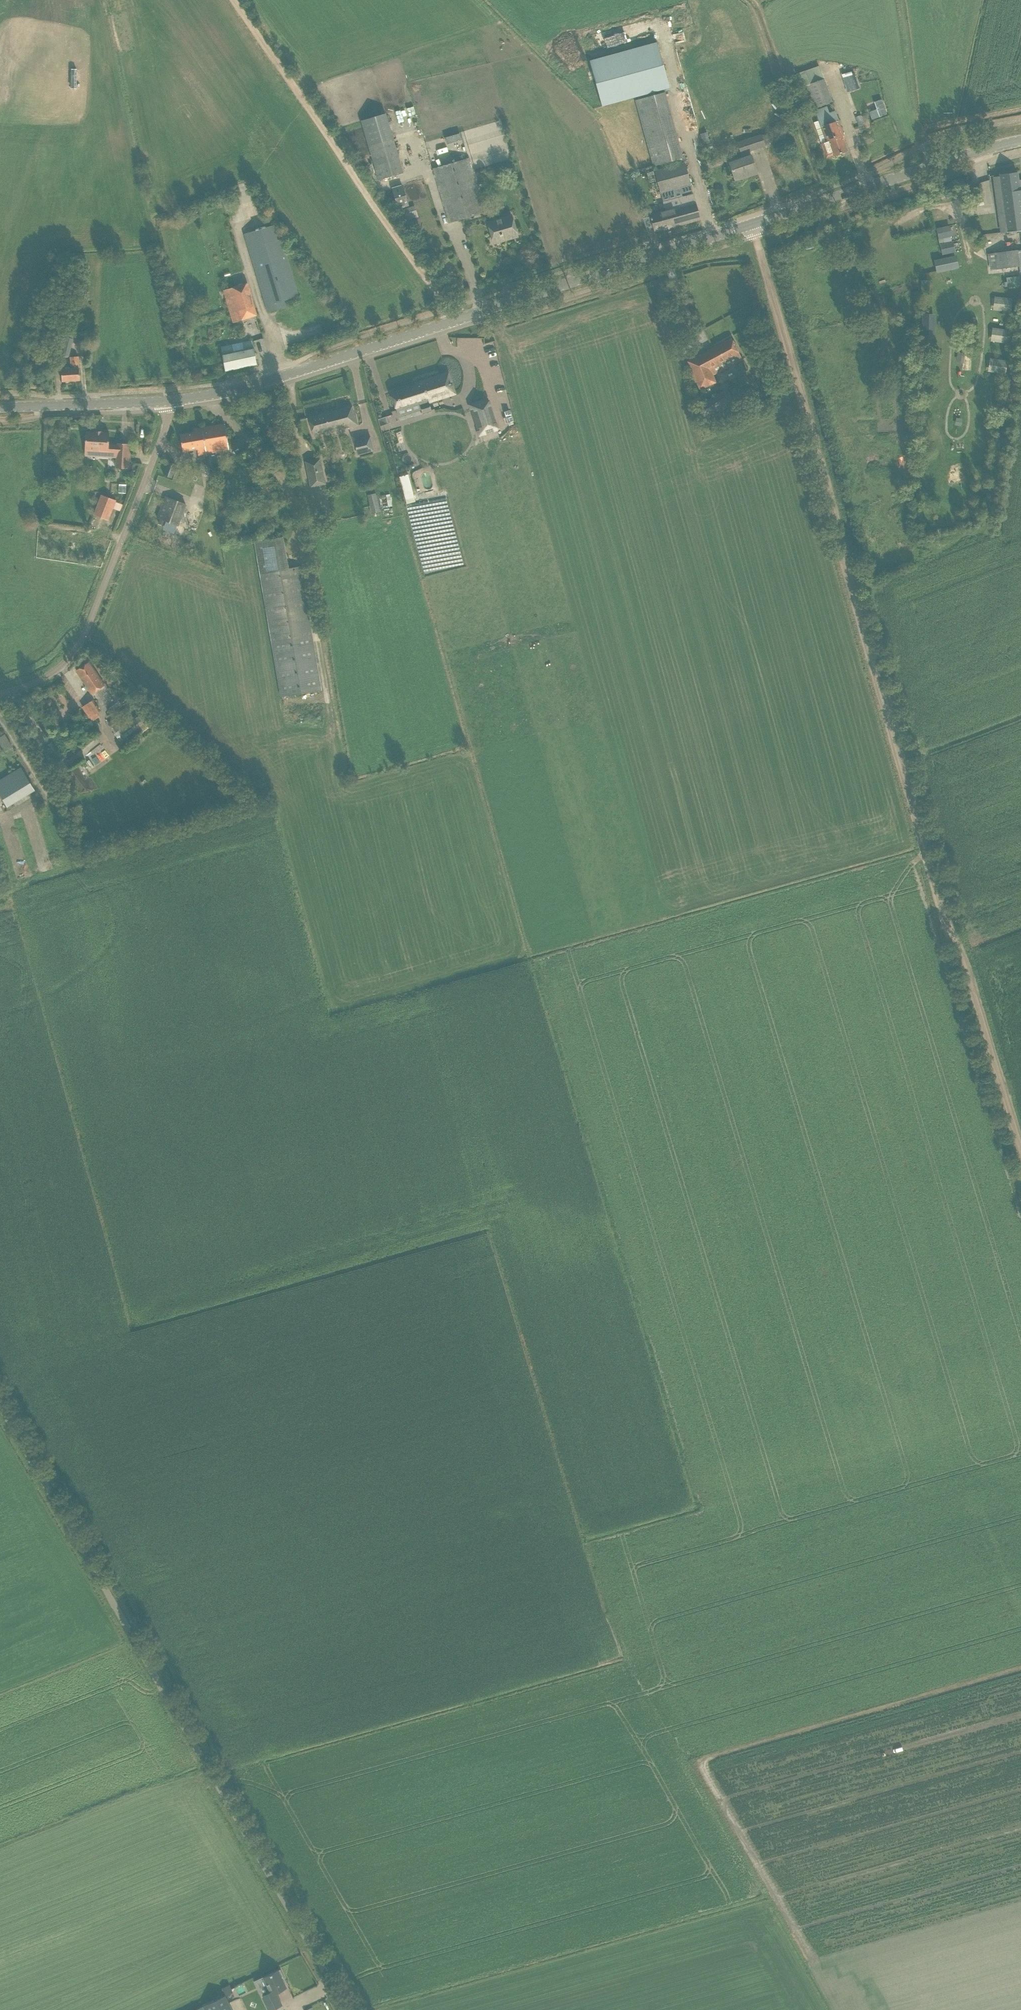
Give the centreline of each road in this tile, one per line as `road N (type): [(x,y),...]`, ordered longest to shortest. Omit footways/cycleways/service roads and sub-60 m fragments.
road 1 (track): [(1020,1153),(890,734),(752,224)]
road 2 (tertiary): [(1020,139),(228,391),(167,401)]
road 3 (unclassified): [(348,2009),(0,1400)]
road 4 (track): [(447,310),(235,0)]
road 5 (residential): [(0,693),(51,674),(89,633),(167,401)]
road 6 (tertiary): [(167,401),(0,407)]

